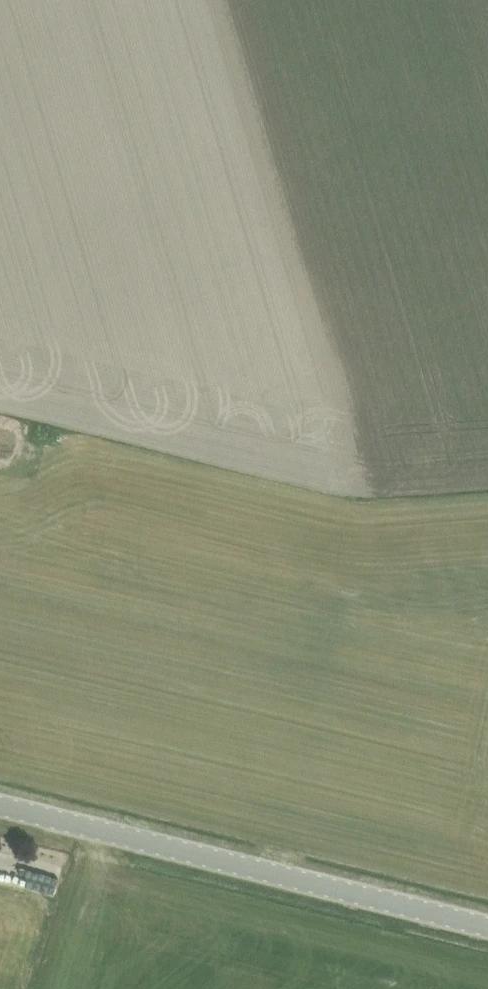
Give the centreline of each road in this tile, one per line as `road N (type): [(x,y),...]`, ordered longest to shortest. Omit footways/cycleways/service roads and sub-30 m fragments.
road 1 (unclassified): [(487,926),(0,803)]

